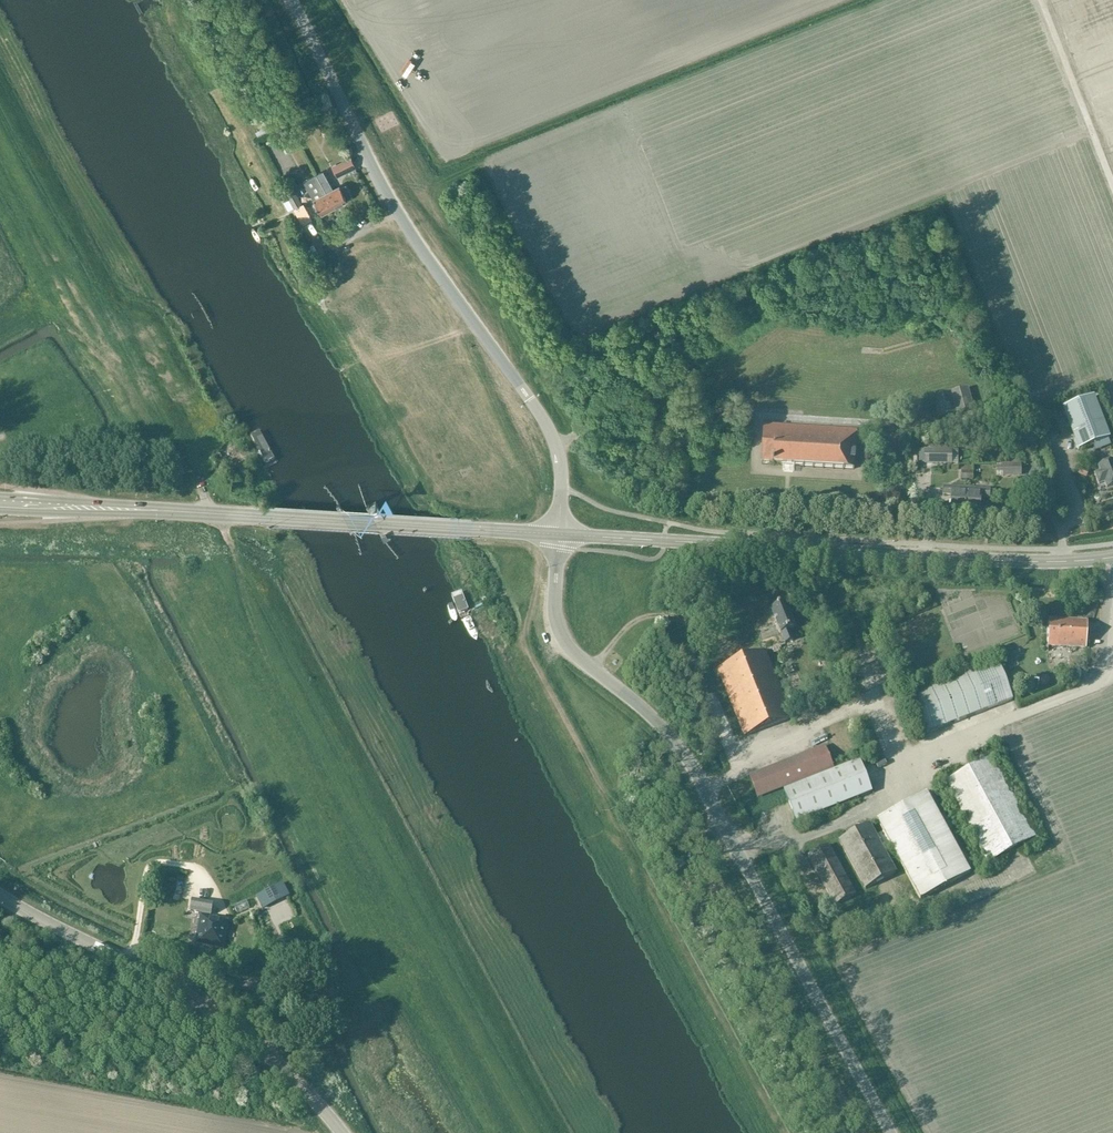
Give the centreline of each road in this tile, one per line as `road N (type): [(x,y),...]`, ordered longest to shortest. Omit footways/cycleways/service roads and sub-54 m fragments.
road 1 (unclassified): [(891,1132),(680,750),(562,636),(555,613),(559,534)]
road 2 (tertiary): [(559,534),(0,502)]
road 3 (tertiary): [(1112,557),(978,559),(559,534)]
road 4 (unclassified): [(529,400),(398,218),(288,0)]
road 5 (tertiary): [(342,1132),(280,1065),(201,1003),(0,896)]
road 6 (unclassified): [(529,400),(558,451),(559,534)]
road 7 (track): [(194,869),(152,867),(127,962)]

